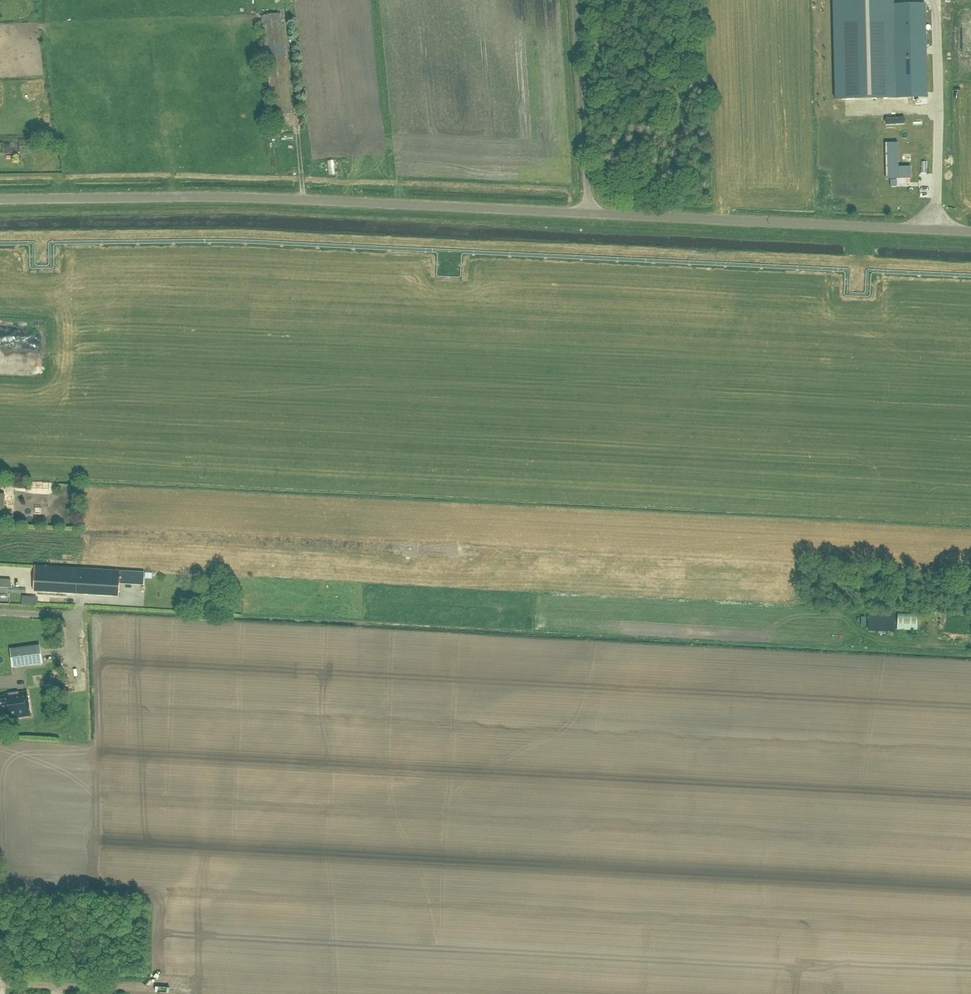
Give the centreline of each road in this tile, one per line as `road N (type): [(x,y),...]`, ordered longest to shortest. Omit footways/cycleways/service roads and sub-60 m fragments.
road 1 (unclassified): [(970,232),(238,198),(0,199)]

